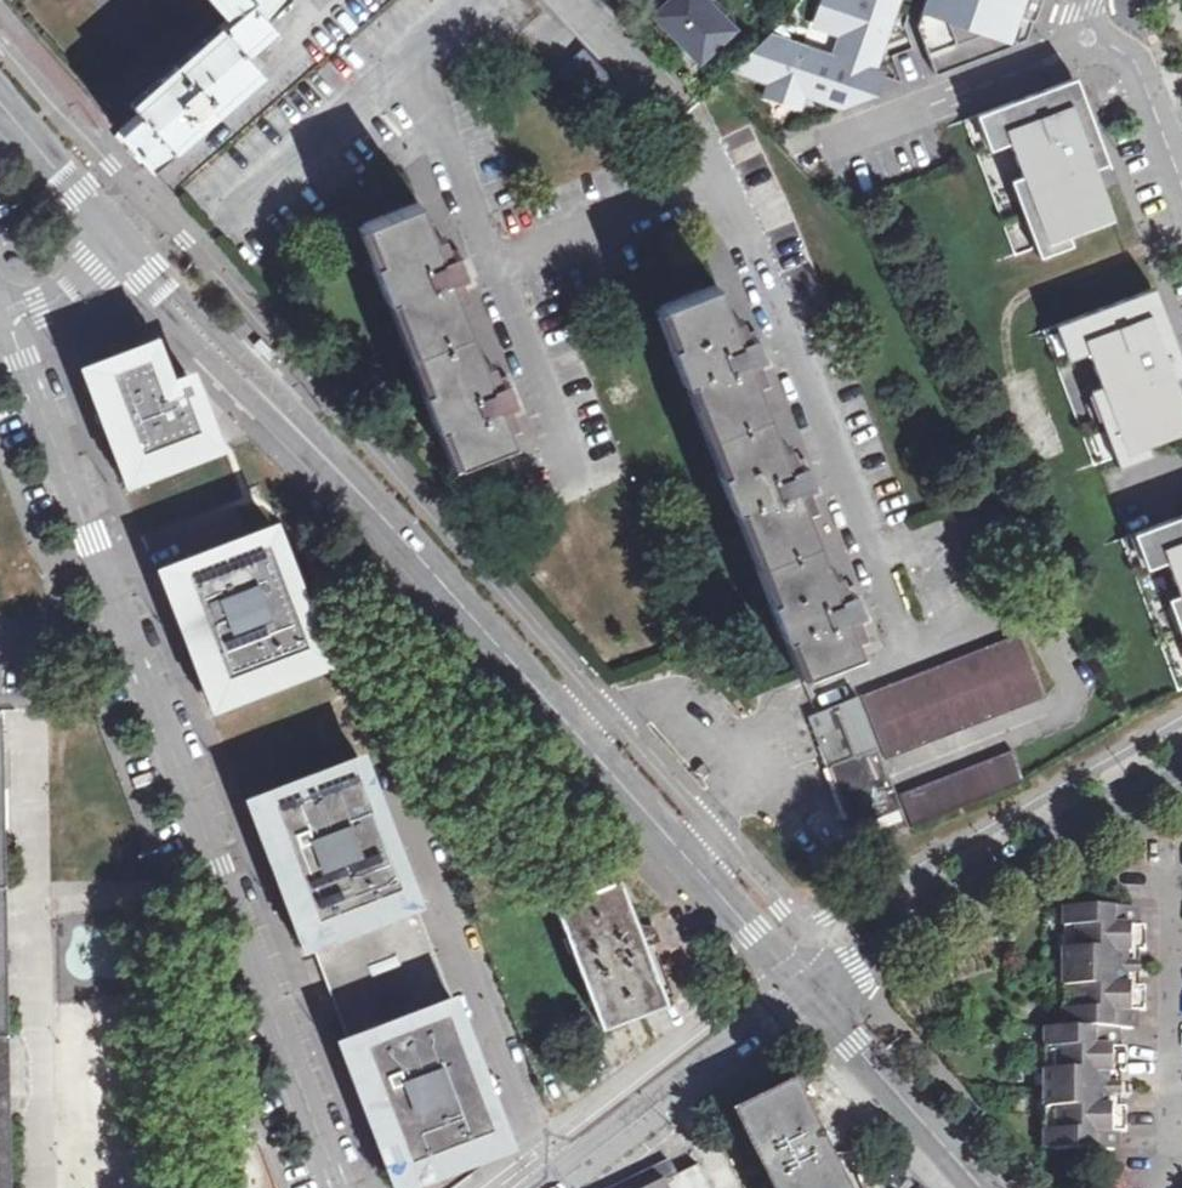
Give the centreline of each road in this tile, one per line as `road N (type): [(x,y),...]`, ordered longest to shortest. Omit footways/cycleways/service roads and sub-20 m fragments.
road 1 (tertiary): [(813,991),(748,936),(509,662),(114,240)]
road 2 (residential): [(9,319),(75,510),(346,1187)]
road 3 (residential): [(727,174),(799,341),(911,658)]
road 4 (unclassified): [(813,991),(1181,777)]
road 5 (unclassified): [(813,991),(543,1187)]
road 6 (residential): [(822,143),(1123,26)]
road 7 (residential): [(1166,895),(1172,1187)]
road 8 (tertiary): [(988,1187),(813,991)]
road 9 (residential): [(727,174),(486,265)]
road 10 (residential): [(486,265),(575,497)]
road 11 (residential): [(407,57),(233,213)]
road 12 (residential): [(573,0),(727,174)]
road 13 (residential): [(407,57),(486,265)]
road 14 (tertiary): [(114,240),(0,105)]
road 15 (residential): [(114,240),(65,289),(9,319)]

